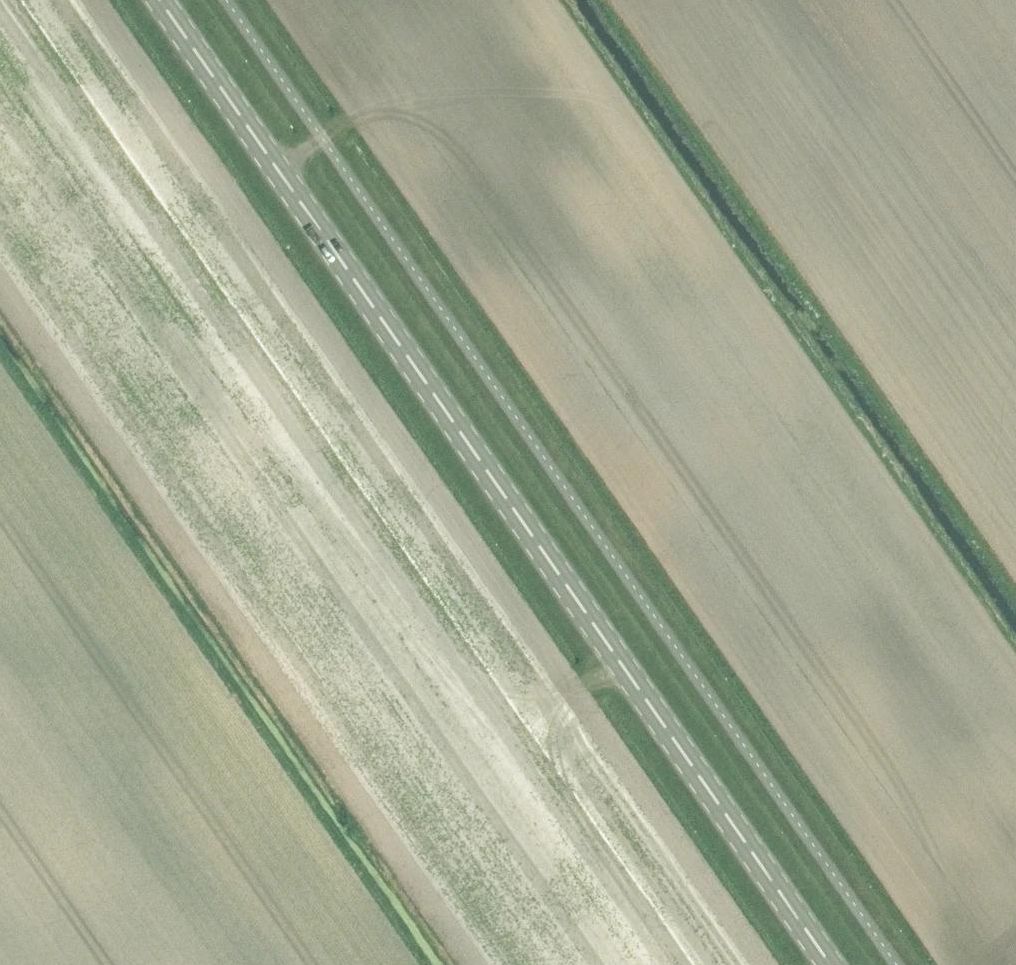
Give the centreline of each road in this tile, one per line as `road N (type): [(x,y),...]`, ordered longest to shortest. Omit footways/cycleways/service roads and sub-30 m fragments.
road 1 (primary): [(832,964),(162,0)]

